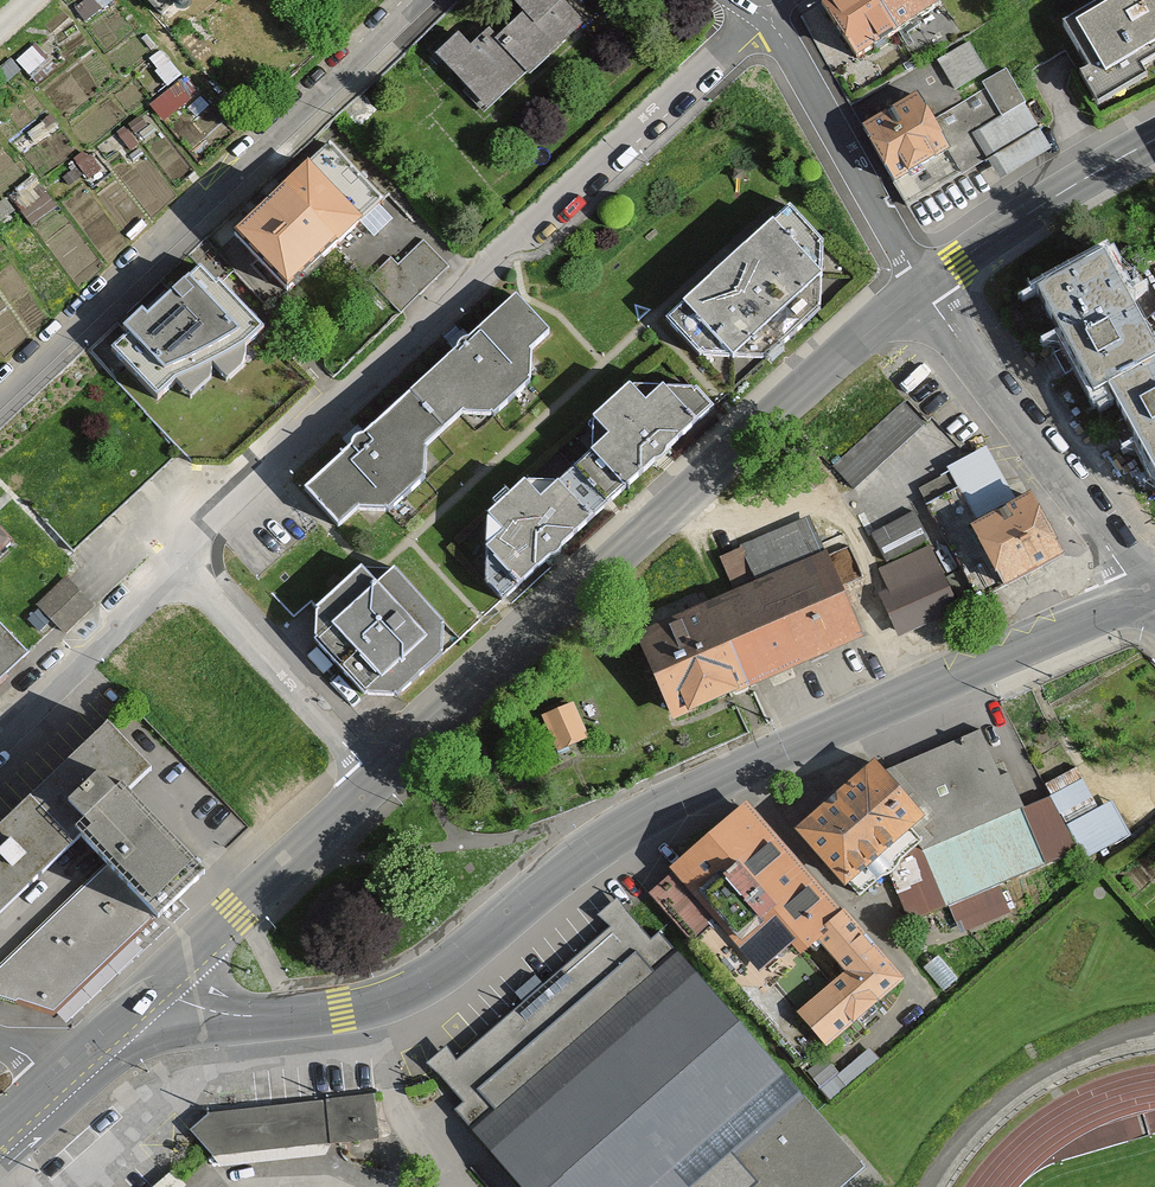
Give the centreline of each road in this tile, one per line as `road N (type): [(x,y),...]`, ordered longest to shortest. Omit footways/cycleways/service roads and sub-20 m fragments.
road 1 (residential): [(1154,593),(971,666),(652,813),(578,854),(415,986),(336,1010),(254,1017),(215,1013),(154,987)]
road 2 (residential): [(0,725),(766,7)]
road 3 (secondary): [(154,987),(920,285)]
road 4 (residential): [(0,386),(410,0)]
road 5 (unclassified): [(920,285),(1154,593)]
road 6 (residential): [(920,285),(766,7)]
road 7 (secondary): [(920,285),(1154,141)]
road 8 (secondary): [(55,1078),(154,987)]

